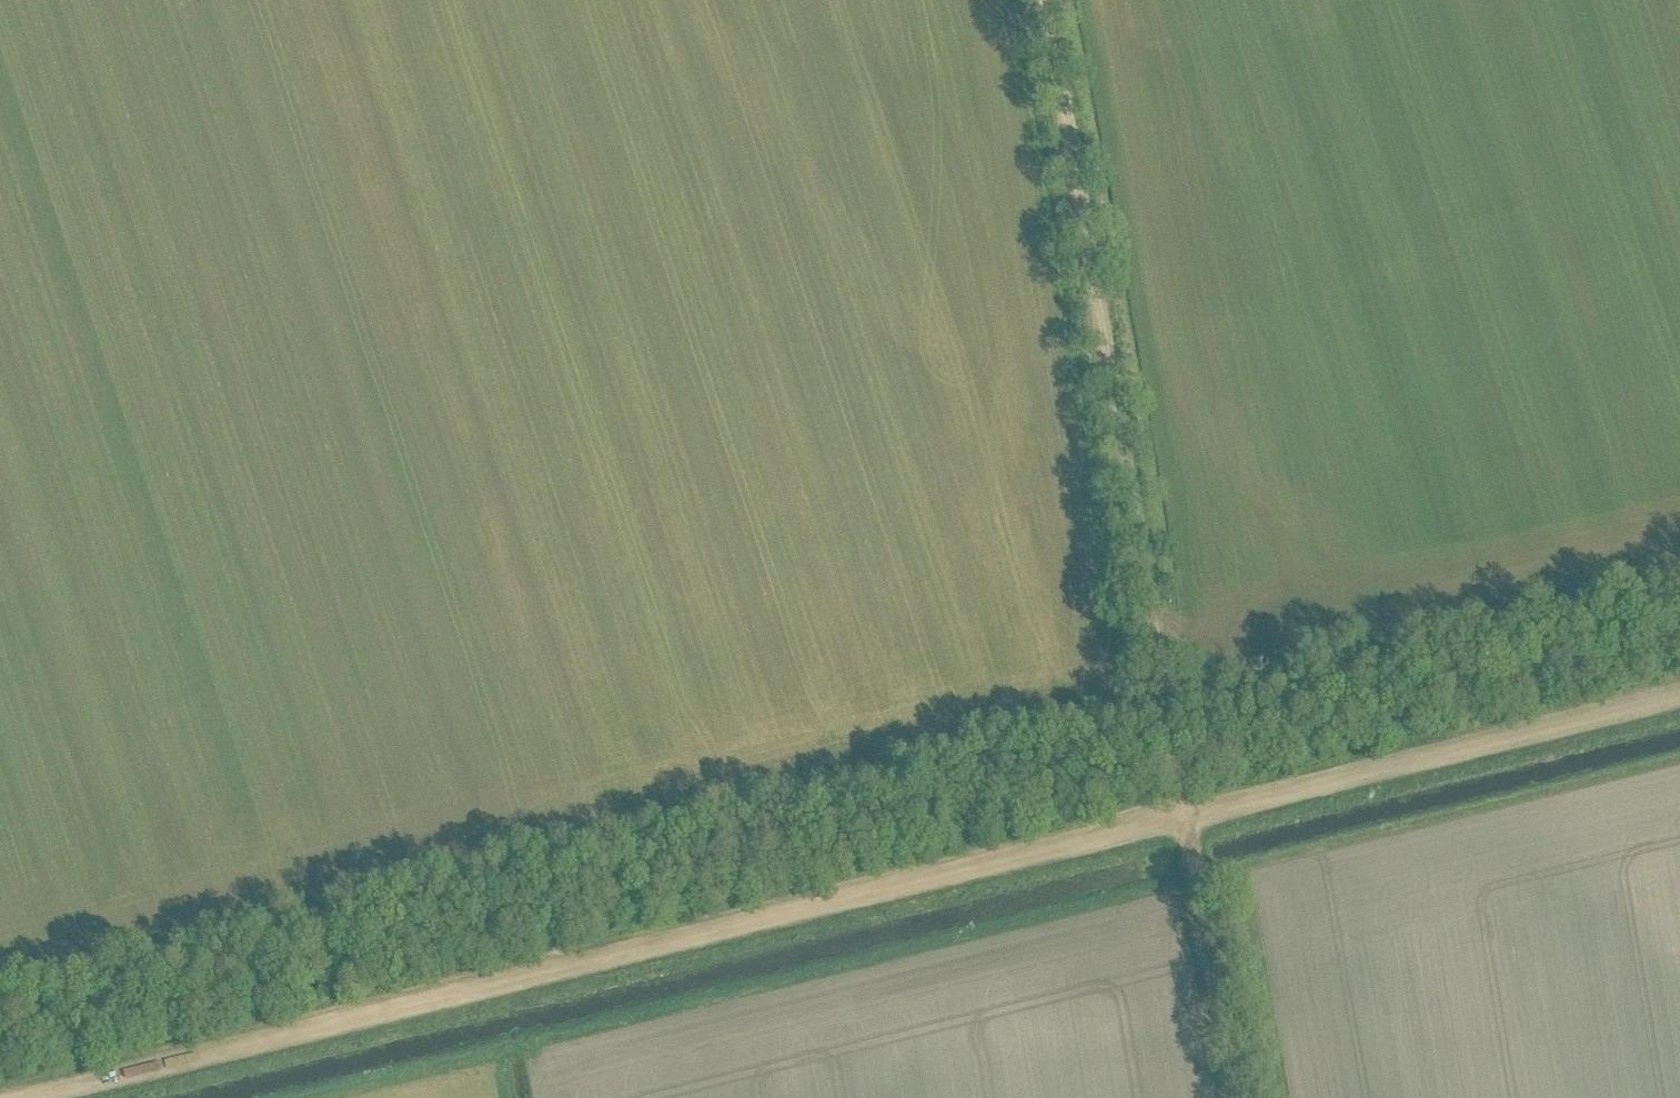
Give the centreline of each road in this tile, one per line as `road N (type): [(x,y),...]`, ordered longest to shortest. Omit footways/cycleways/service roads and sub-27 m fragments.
road 1 (track): [(15,1097),(1182,819)]
road 2 (track): [(1044,0),(1182,819)]
road 3 (track): [(1182,819),(1679,696)]
road 4 (track): [(1182,819),(1230,1097)]

